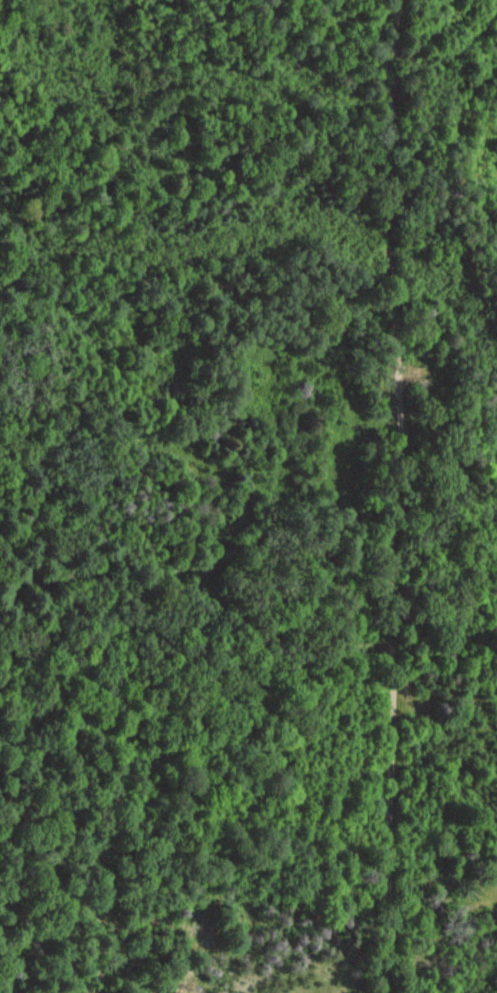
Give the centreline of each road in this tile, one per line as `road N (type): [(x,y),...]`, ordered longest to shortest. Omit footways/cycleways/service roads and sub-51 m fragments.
road 1 (residential): [(387,675),(400,0)]
road 2 (residential): [(387,675),(384,992)]
road 3 (track): [(496,821),(387,675)]
road 4 (residential): [(496,75),(400,0)]

